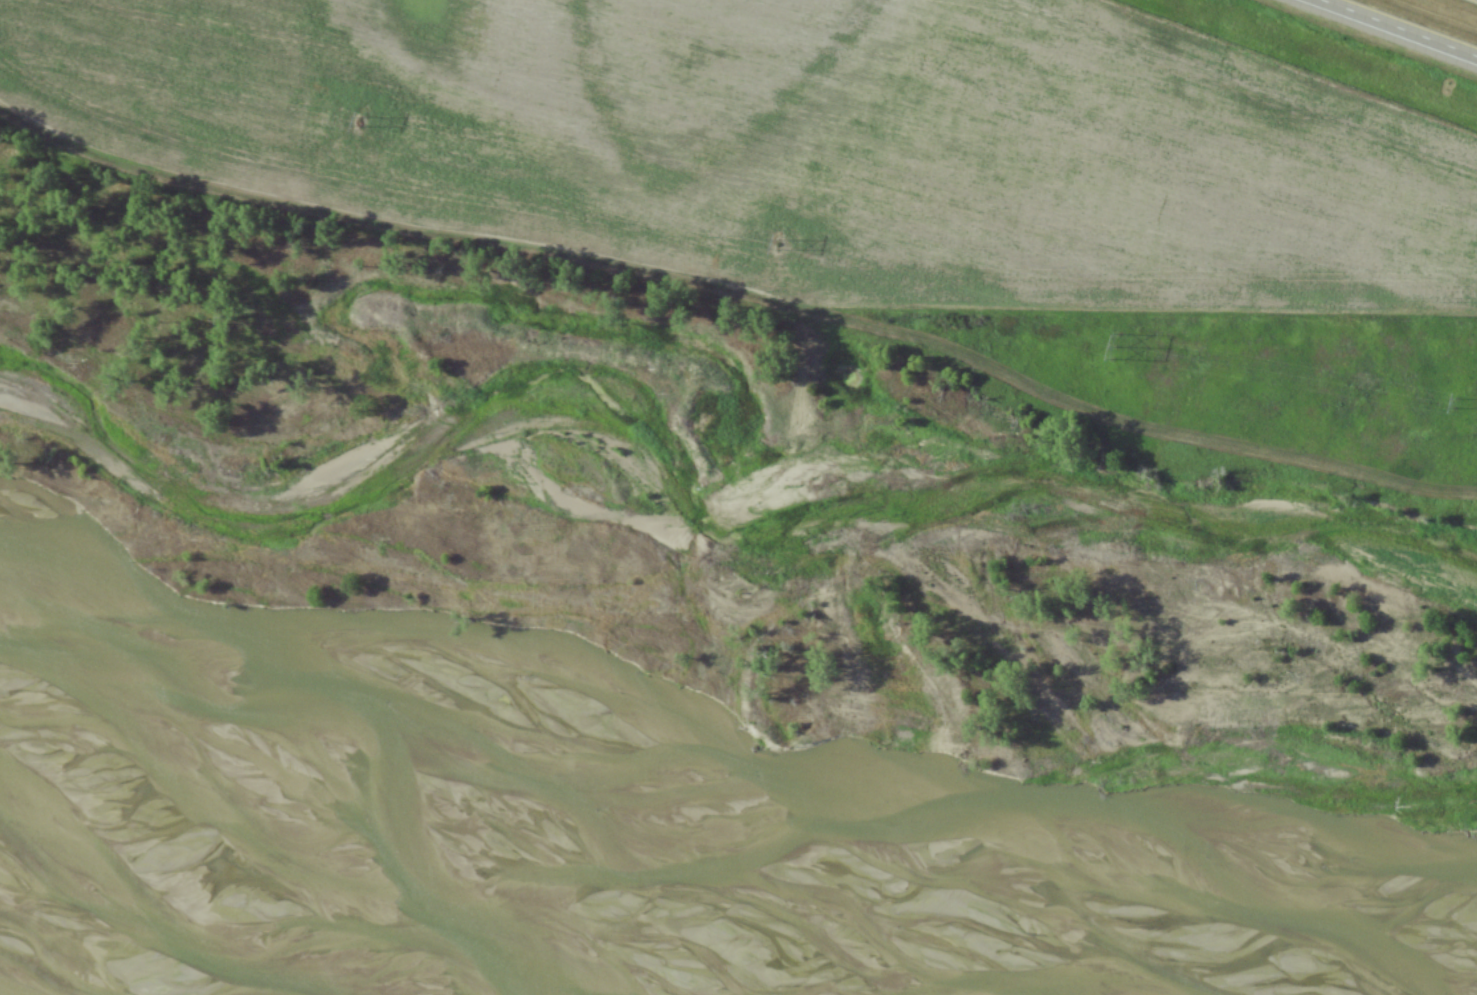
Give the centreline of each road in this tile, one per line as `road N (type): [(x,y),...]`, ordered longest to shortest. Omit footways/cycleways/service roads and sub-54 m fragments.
road 1 (motorway): [(1322,0),(1476,56)]

